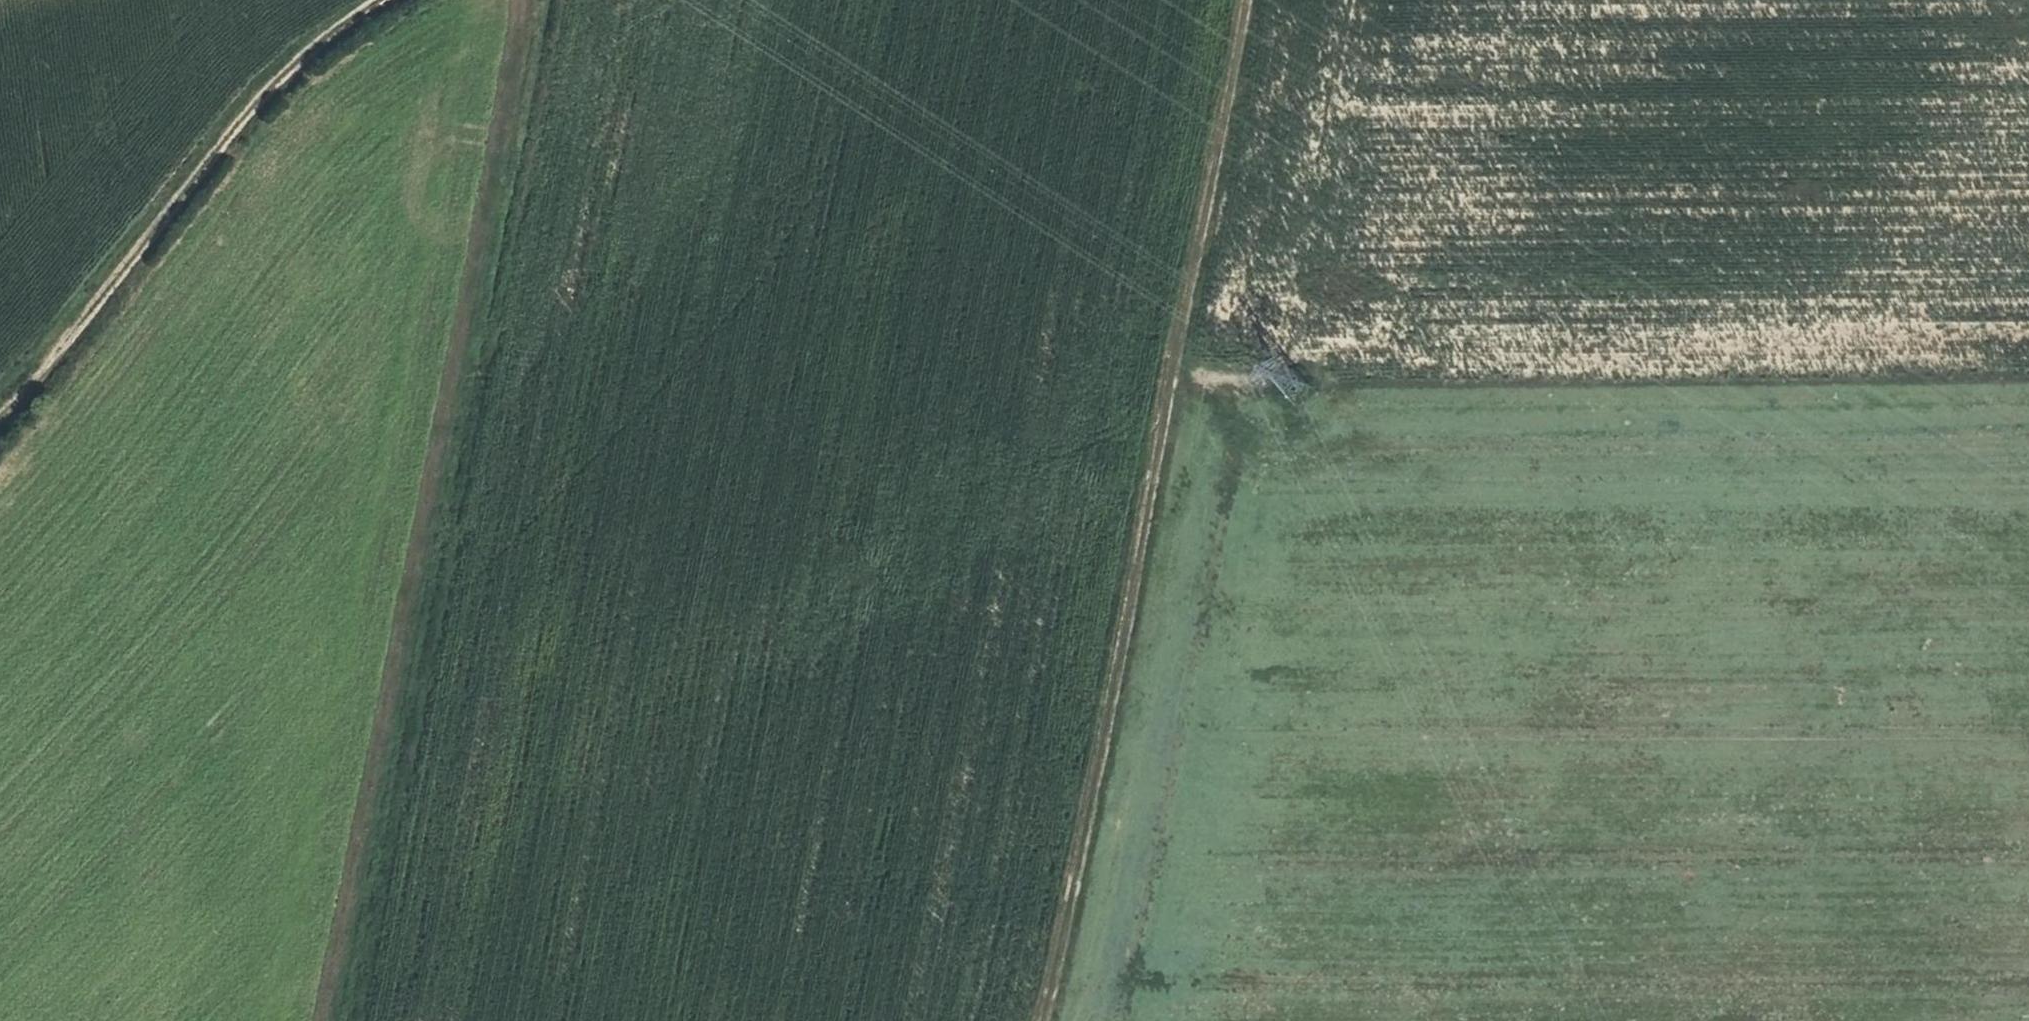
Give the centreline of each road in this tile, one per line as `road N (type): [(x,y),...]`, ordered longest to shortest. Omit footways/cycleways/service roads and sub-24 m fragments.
road 1 (track): [(1047,1020),(1246,0)]
road 2 (track): [(389,0),(319,42),(0,423)]

